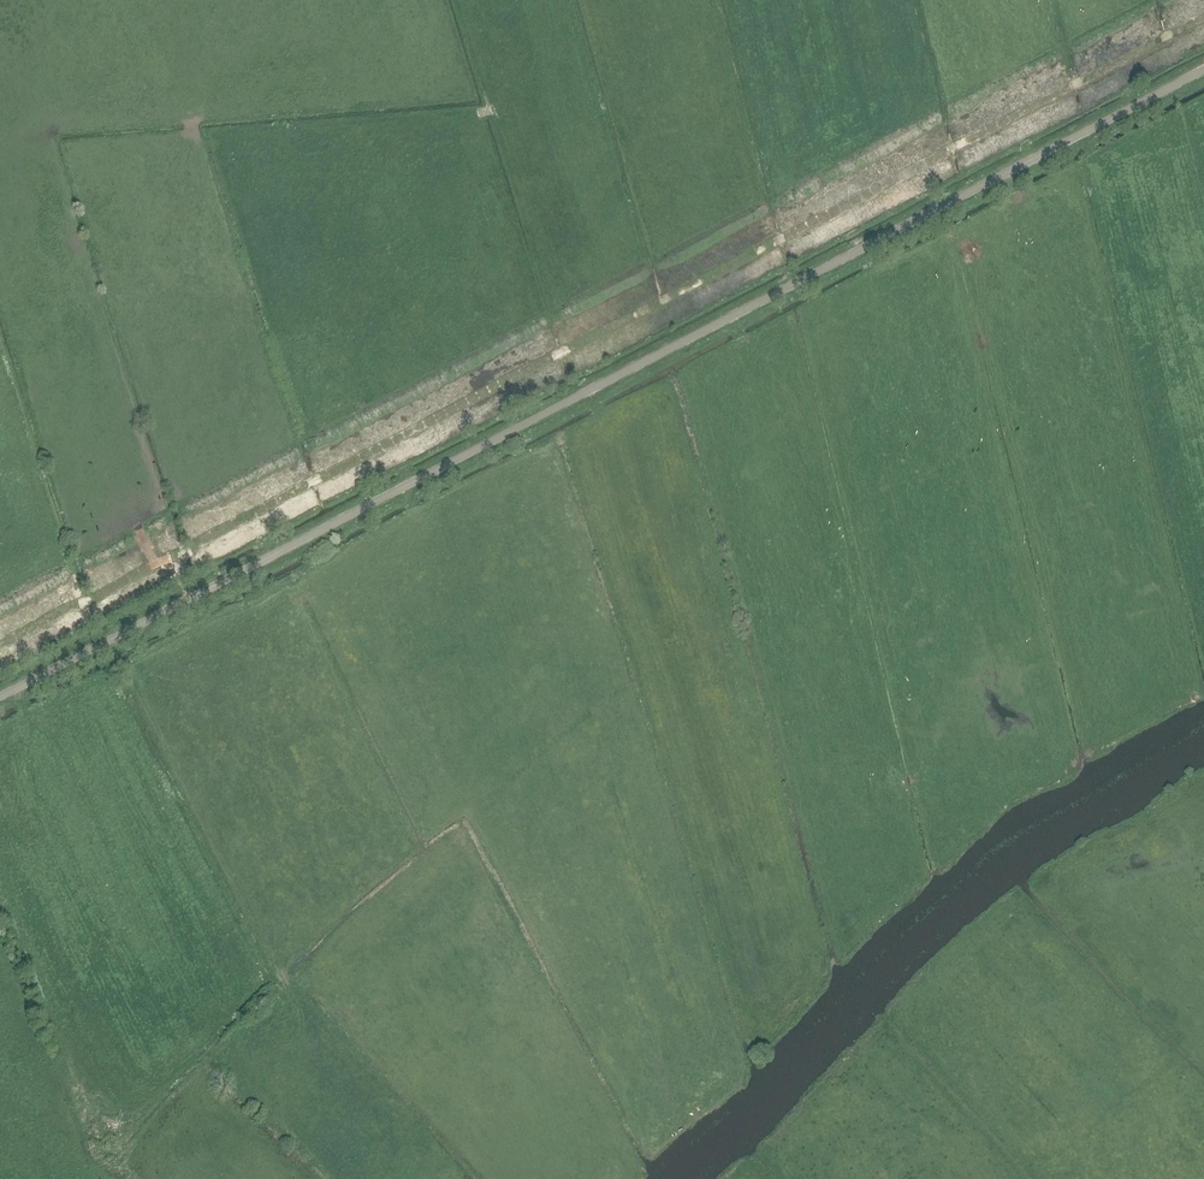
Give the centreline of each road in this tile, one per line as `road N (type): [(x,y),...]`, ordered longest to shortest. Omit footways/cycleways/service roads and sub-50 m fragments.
road 1 (unclassified): [(0,692),(1203,68)]

